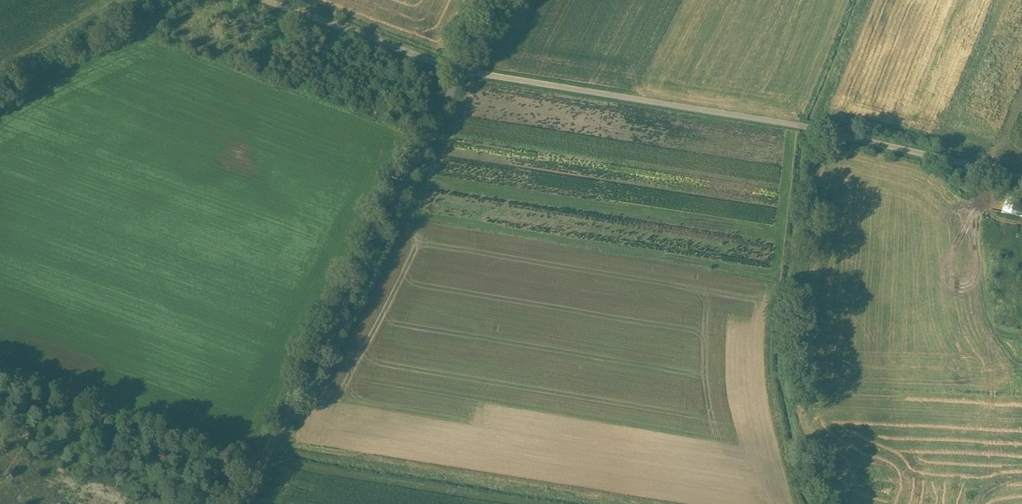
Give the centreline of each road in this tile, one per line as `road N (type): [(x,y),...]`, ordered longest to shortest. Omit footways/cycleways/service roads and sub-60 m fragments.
road 1 (unclassified): [(1021,177),(787,123),(462,70)]
road 2 (unclassified): [(242,503),(462,70)]
road 3 (unclassified): [(273,0),(462,70)]

